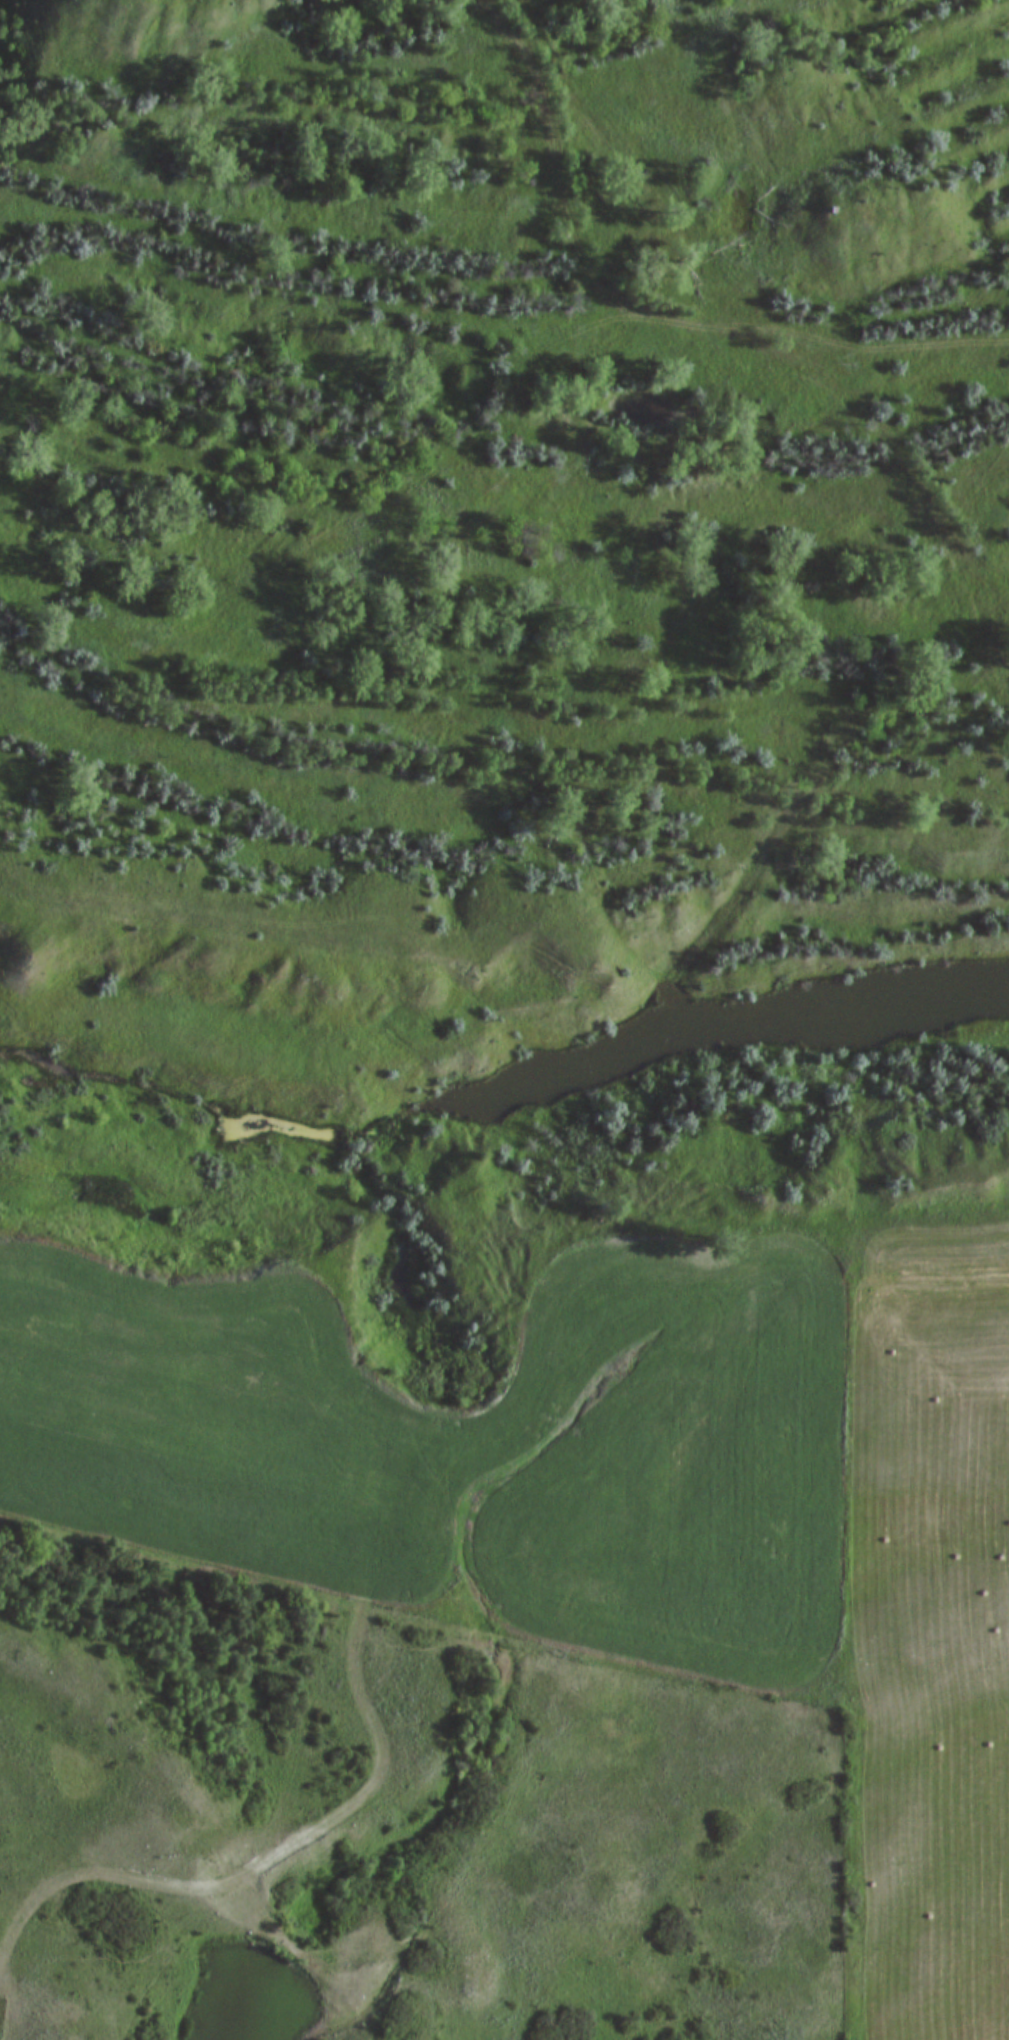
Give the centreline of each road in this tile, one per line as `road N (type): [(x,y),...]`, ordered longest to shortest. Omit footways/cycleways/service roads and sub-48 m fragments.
road 1 (track): [(1008,338),(851,352),(753,318),(681,322),(617,298),(595,277),(576,236),(535,67),(484,0)]

